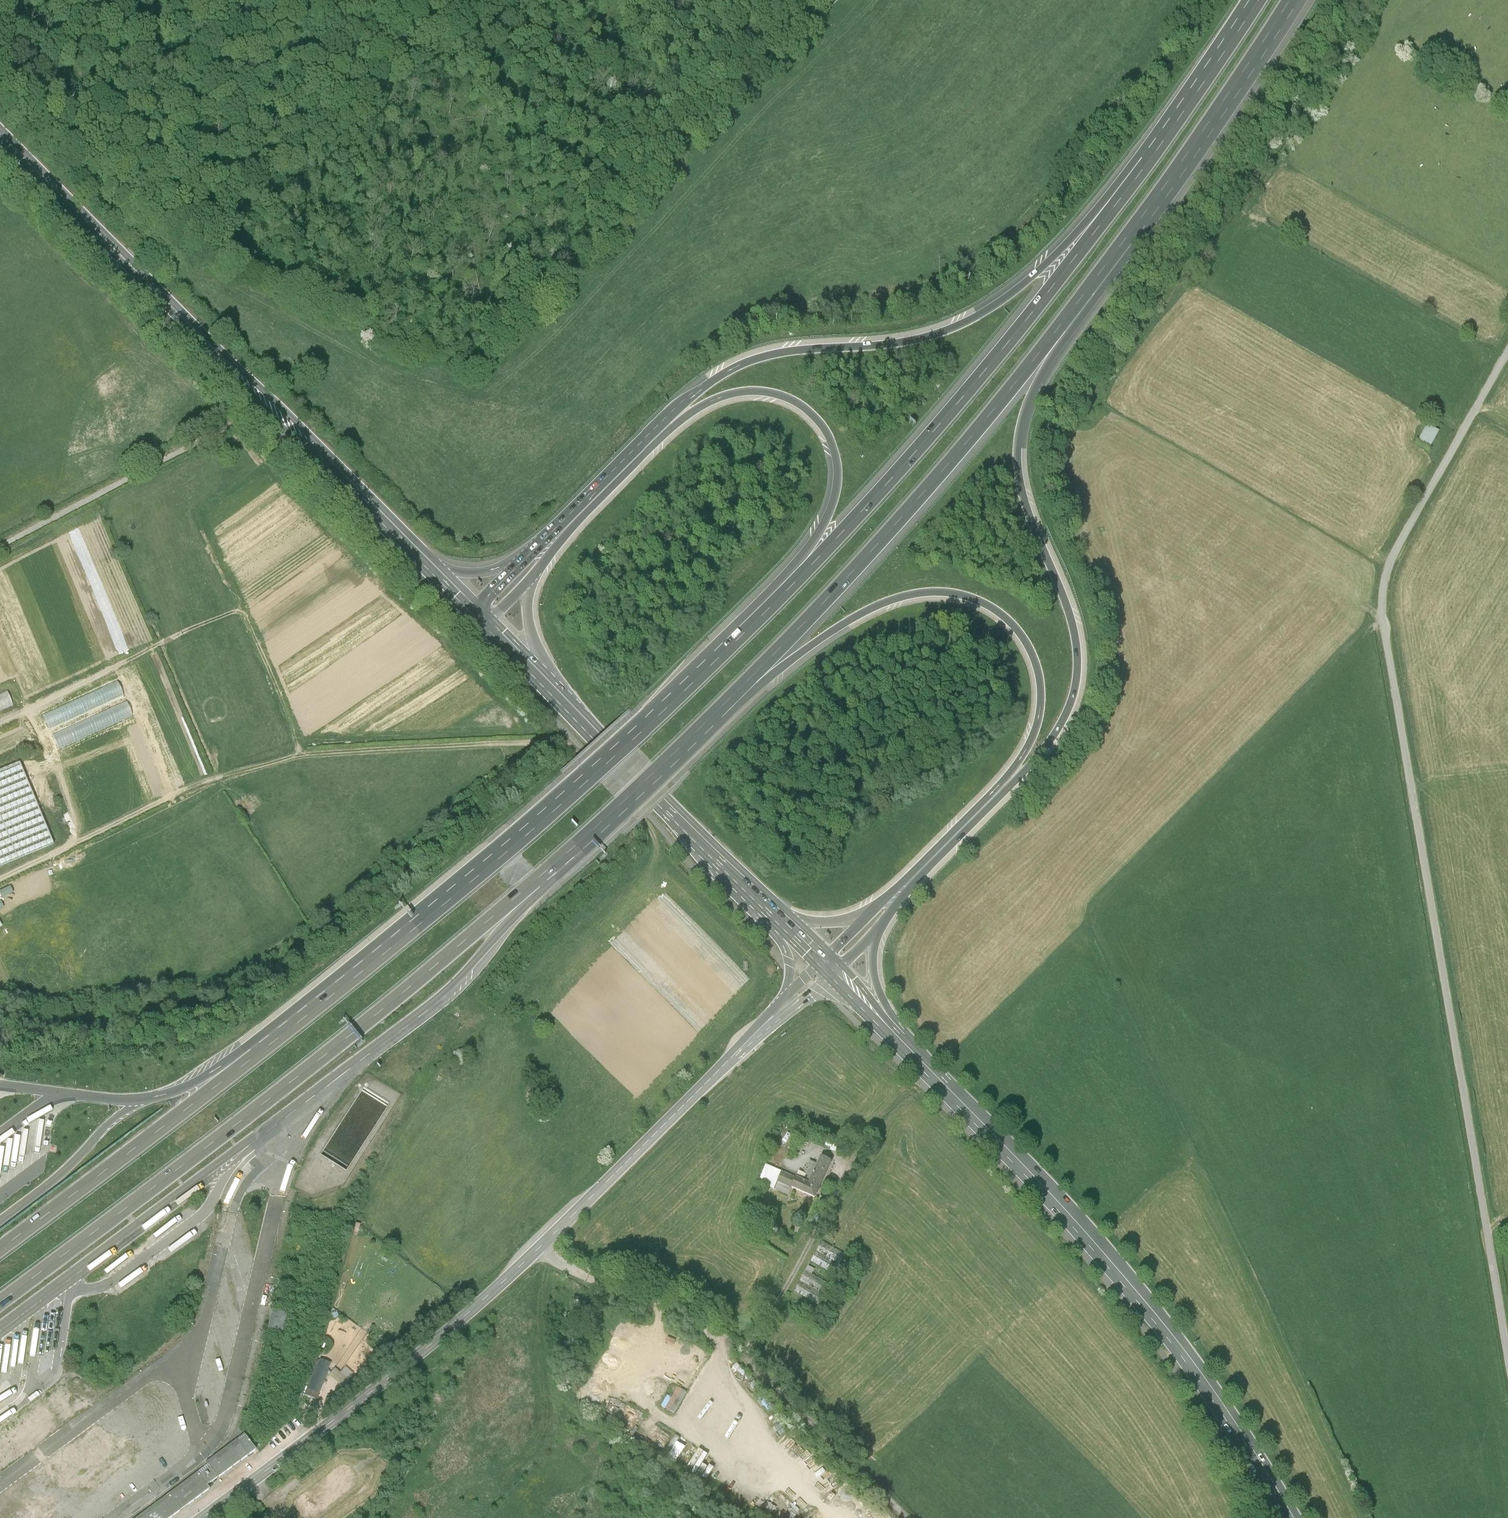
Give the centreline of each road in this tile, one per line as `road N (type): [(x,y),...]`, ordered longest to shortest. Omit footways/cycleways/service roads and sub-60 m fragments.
road 1 (track): [(1507,1331),(1382,591),(1392,558),(1507,352)]
road 2 (motorway): [(886,918),(1043,751),(1072,701),(1076,643),(1024,499),(1021,425),(1036,386),(1144,219)]
road 3 (motorway): [(1194,99),(1021,290),(912,343),(789,351),(724,373),(555,529)]
road 4 (tertiary): [(205,1517),(455,1325),(756,1034)]
road 5 (motorway): [(0,1303),(303,1079),(564,862)]
road 6 (motorway): [(701,734),(817,643),(881,606),(951,594),(1005,618),(1037,669),(1034,735),(993,792),(879,904)]
road 7 (motorway): [(701,734),(925,491),(1144,219)]
road 8 (motorway): [(783,597),(507,853),(280,1040)]
road 9 (motorway): [(1194,99),(1003,349),(783,597)]
road 10 (track): [(0,877),(211,778),(298,754),(572,736)]
road 11 (primary): [(0,132),(419,556)]
road 12 (primary): [(920,1059),(1157,1318),(1290,1517)]
road 13 (motorway): [(531,578),(683,419),(737,393),(766,392),(818,421),(838,476),(823,526),(783,597)]
road 14 (motorway): [(280,1040),(0,1250)]
road 15 (track): [(150,248),(42,133),(178,0)]
road 16 (motorway): [(317,1089),(433,1006),(564,862)]
road 17 (primary): [(544,682),(760,898)]
road 18 (motorway): [(1144,219),(1288,0)]
road 19 (motorway): [(564,862),(701,734)]
road 20 (motorway): [(920,1059),(875,979),(873,954),(886,918)]
road 21 (motorway): [(280,1040),(141,1103)]
road 22 (motorway): [(555,529),(483,573),(419,556)]
road 23 (motorway): [(879,904),(832,923),(803,921),(760,898)]
road 24 (primary): [(920,1059),(836,973)]

